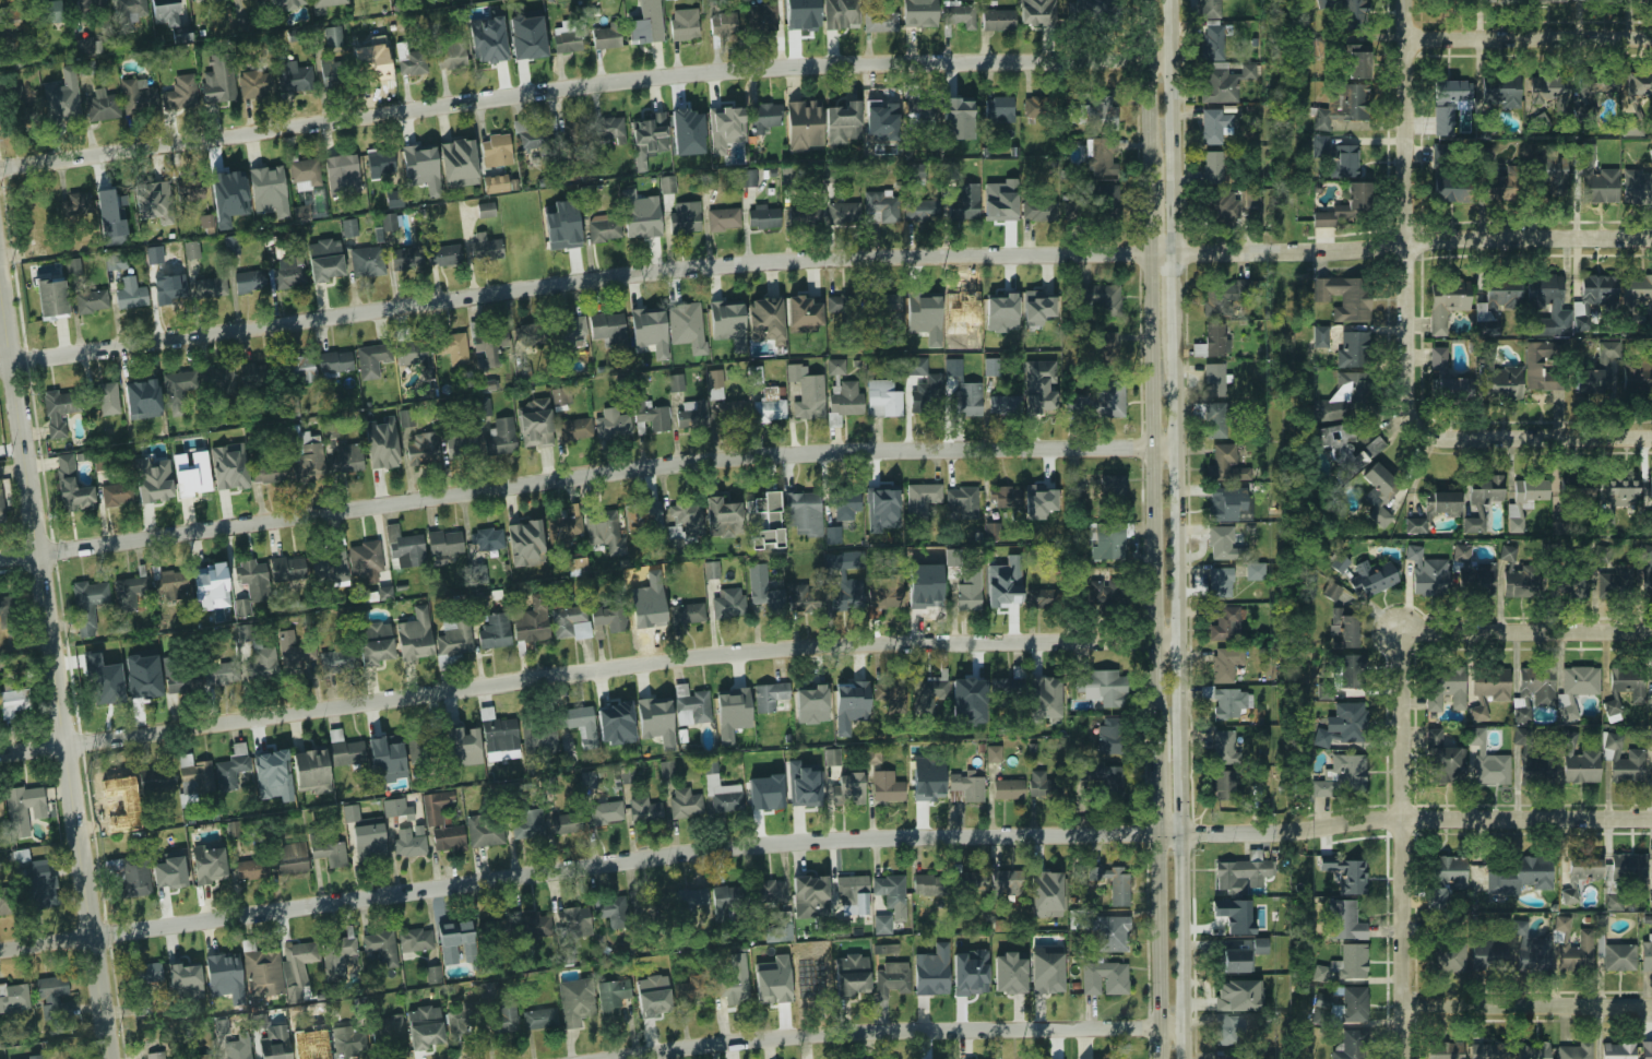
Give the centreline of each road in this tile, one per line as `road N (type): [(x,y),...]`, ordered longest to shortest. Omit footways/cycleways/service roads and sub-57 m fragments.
road 1 (residential): [(1133,834),(785,843),(0,950)]
road 2 (residential): [(1130,447),(868,450),(670,463),(0,559)]
road 3 (residential): [(1130,641),(740,653),(0,755)]
road 4 (residential): [(1128,253),(717,266),(0,364)]
road 5 (residential): [(1126,60),(791,66),(598,82),(0,169)]
road 6 (secondary): [(1148,253),(1158,1058)]
road 7 (tertiary): [(113,1058),(0,277)]
road 8 (secondary): [(1180,1058),(1174,349)]
road 9 (residential): [(1138,1027),(782,1036),(604,1058)]
road 10 (residential): [(1651,239),(1128,253)]
road 11 (residential): [(1415,429),(1405,406),(1405,0)]
road 12 (residential): [(1406,1058),(1404,630)]
road 13 (residential): [(1651,820),(1404,820),(1284,831)]
road 14 (secondary): [(1175,253),(1169,0)]
road 15 (residential): [(1651,632),(1404,630)]
road 16 (residential): [(1651,39),(1405,40)]
road 17 (residential): [(1651,1006),(1406,1007)]
road 18 (residential): [(1651,438),(1435,439),(1415,429)]
road 19 (secondary): [(1144,0),(1145,140)]

